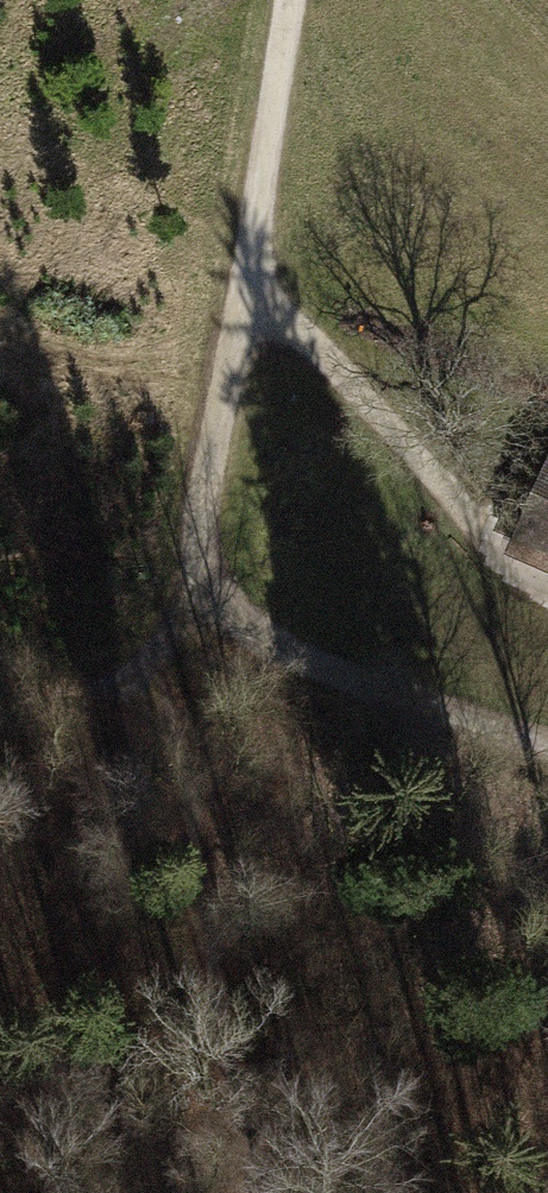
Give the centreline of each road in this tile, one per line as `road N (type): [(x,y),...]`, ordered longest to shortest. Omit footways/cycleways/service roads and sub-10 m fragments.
road 1 (track): [(281,0),(241,297),(185,531),(189,599),(252,651),(497,752),(547,764)]
road 2 (track): [(250,1192),(189,599),(76,673),(0,647)]
road 3 (track): [(241,297),(498,570),(547,593)]

